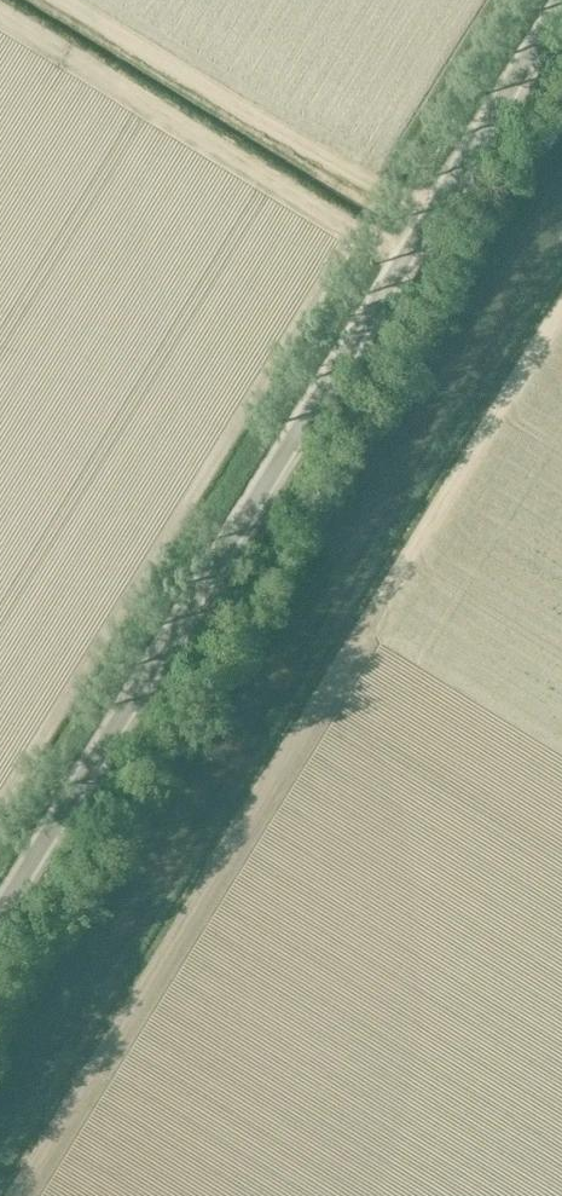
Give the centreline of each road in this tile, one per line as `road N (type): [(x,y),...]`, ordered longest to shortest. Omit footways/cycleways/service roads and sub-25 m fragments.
road 1 (unclassified): [(0,913),(561,3)]
road 2 (track): [(561,309),(16,1195)]

